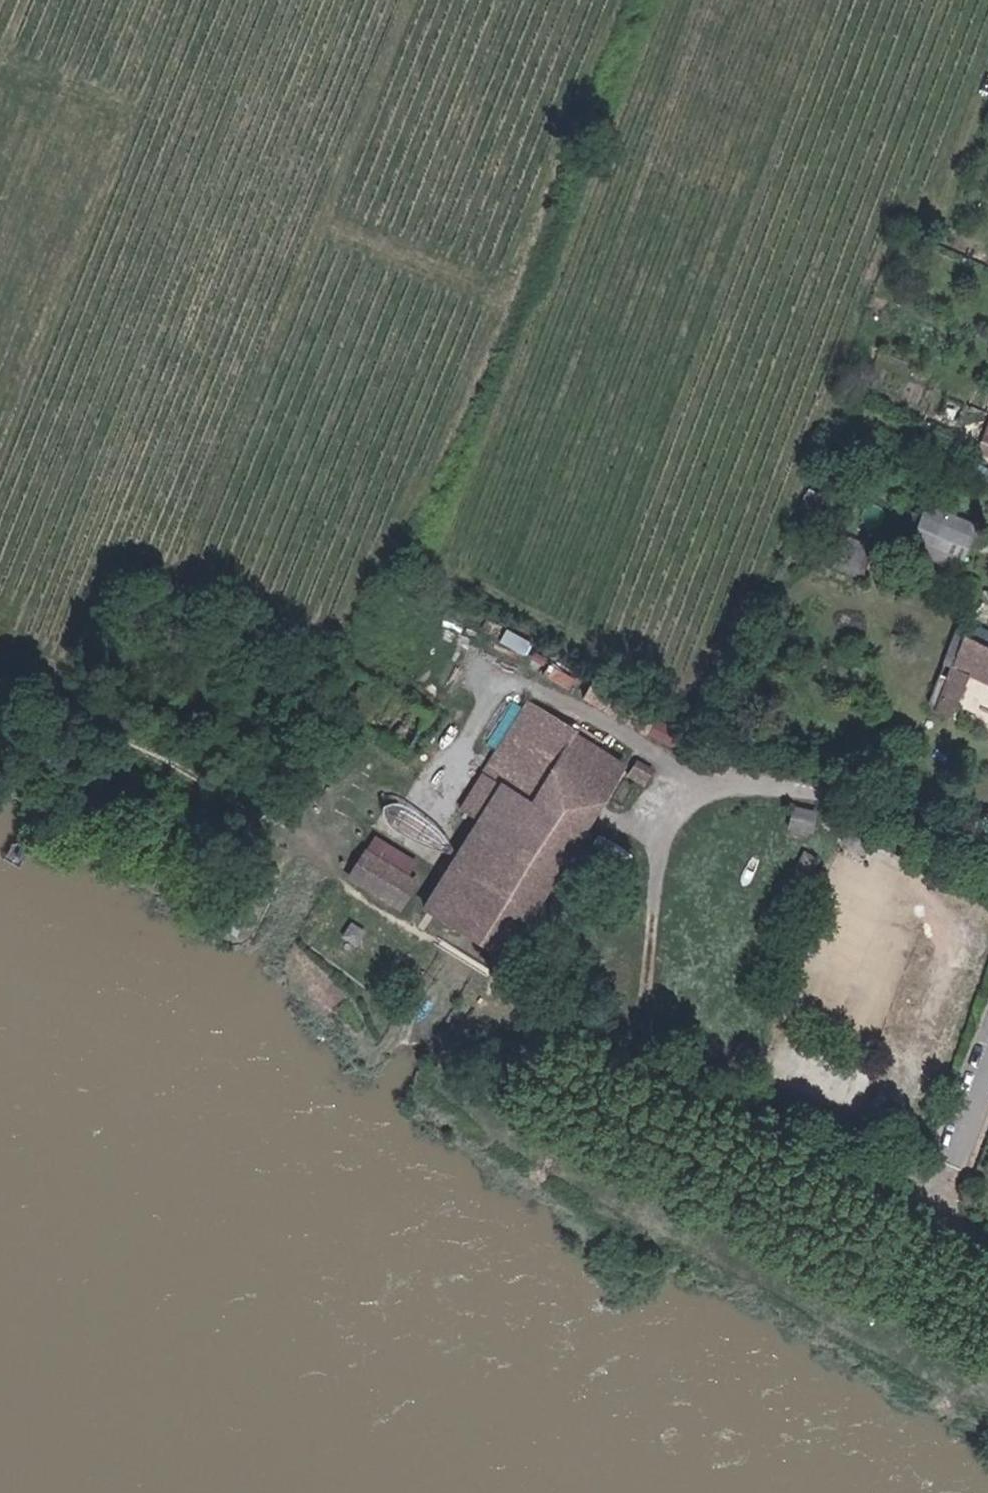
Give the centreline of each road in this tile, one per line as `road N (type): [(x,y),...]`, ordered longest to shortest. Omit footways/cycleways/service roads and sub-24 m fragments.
road 1 (residential): [(987,1078),(936,1218)]

